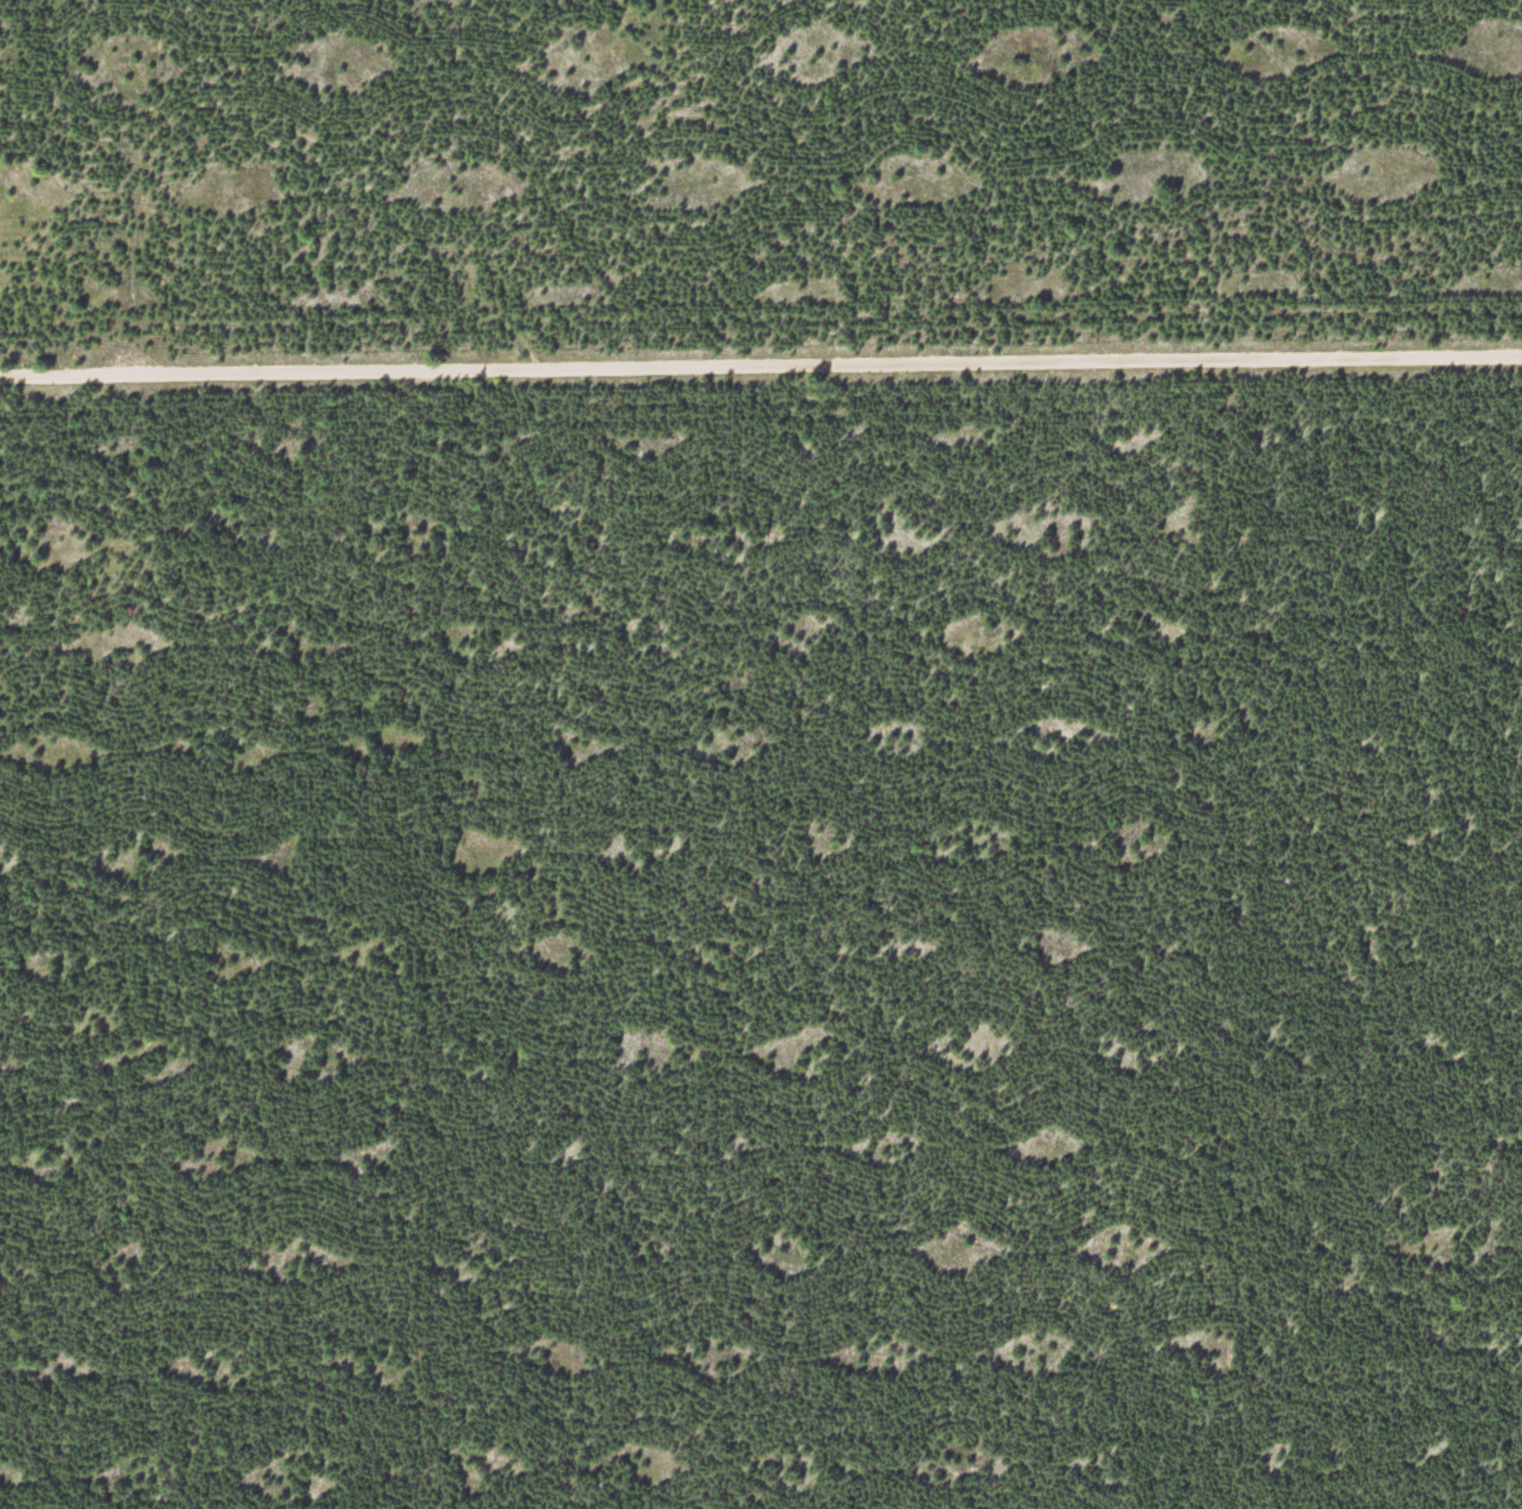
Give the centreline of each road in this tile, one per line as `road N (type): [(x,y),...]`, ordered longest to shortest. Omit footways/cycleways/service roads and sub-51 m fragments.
road 1 (residential): [(1521,357),(0,372)]

